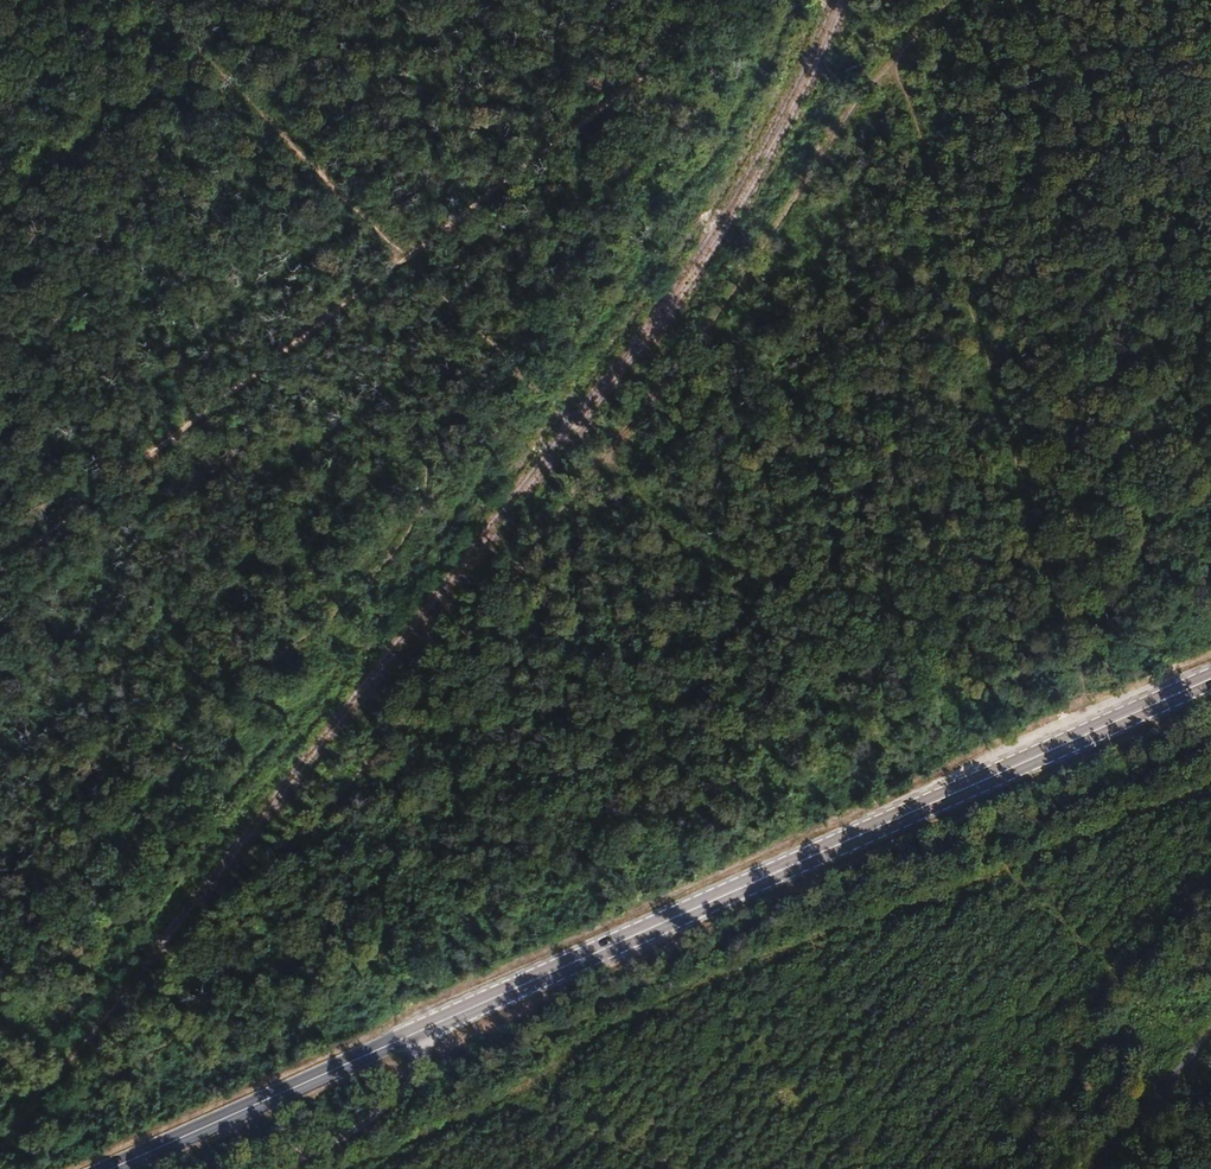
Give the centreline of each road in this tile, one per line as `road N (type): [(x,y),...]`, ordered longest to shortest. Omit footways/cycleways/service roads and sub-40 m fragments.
road 1 (primary): [(115,1168),(1210,680)]
road 2 (track): [(151,0),(515,366),(561,425),(956,796)]
road 3 (track): [(358,1168),(529,1082),(607,1027),(1210,782)]
road 4 (track): [(409,255),(739,0)]
road 5 (track): [(1097,1168),(1210,1034)]

